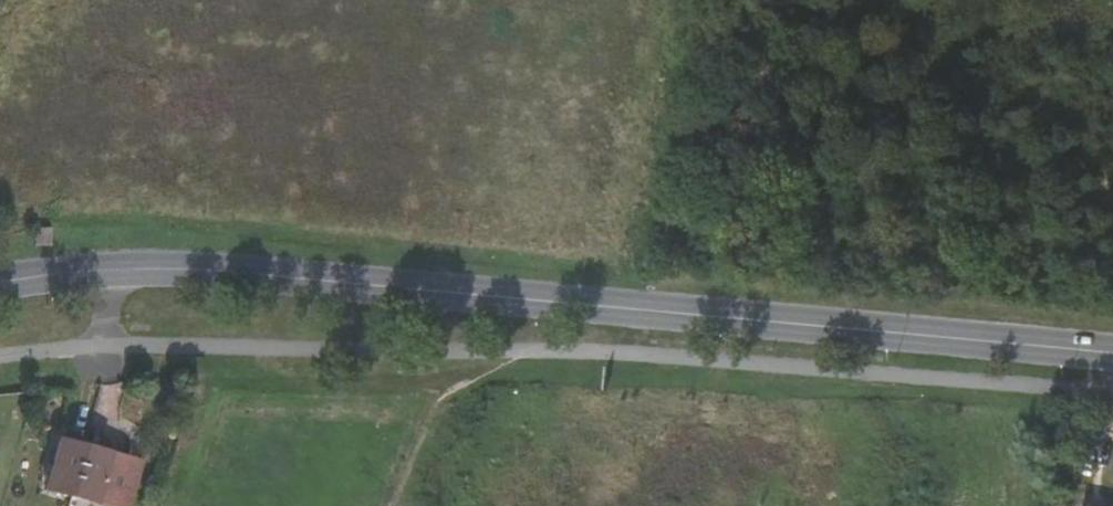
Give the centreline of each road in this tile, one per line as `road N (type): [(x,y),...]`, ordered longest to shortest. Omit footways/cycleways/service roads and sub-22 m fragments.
road 1 (secondary): [(1112,353),(177,262),(0,281)]

